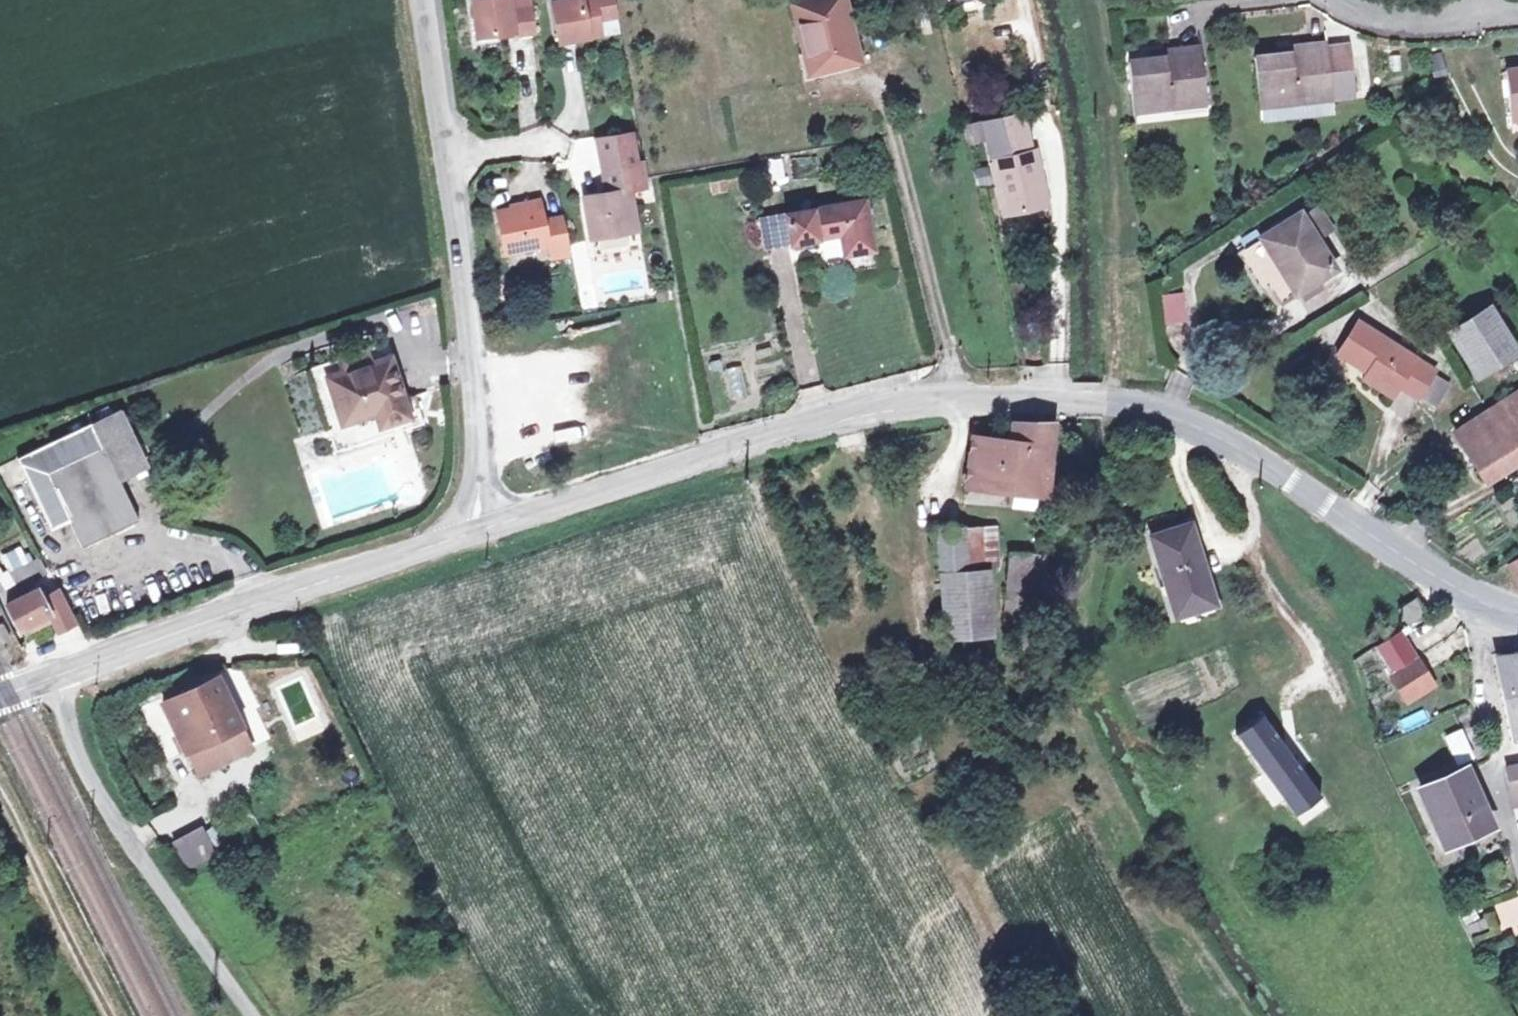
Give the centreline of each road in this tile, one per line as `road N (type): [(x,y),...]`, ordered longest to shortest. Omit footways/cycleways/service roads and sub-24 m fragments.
road 1 (tertiary): [(479,532),(844,420),(934,404),(1110,398),(1202,419),(1517,620)]
road 2 (unclassified): [(479,532),(477,384),(430,0)]
road 3 (tertiary): [(56,677),(479,532)]
road 4 (unclassified): [(253,1015),(117,822),(66,722),(56,677)]
road 5 (track): [(0,793),(115,1015)]

